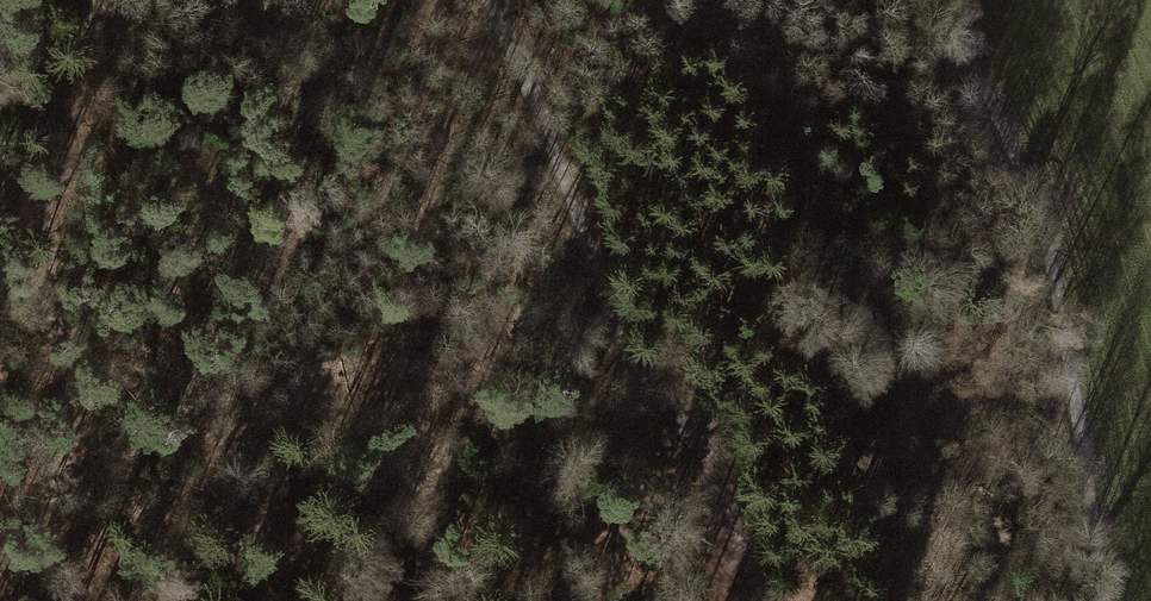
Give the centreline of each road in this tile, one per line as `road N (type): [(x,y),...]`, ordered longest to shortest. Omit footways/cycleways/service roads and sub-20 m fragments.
road 1 (track): [(947,0),(999,95),(1075,343),(1105,600)]
road 2 (track): [(30,600),(76,536),(52,296),(79,0)]
road 3 (track): [(488,0),(640,344),(727,487)]
road 4 (track): [(640,344),(634,396),(605,431),(589,473),(600,512),(626,544),(673,564),(720,540),(727,487)]
road 5 (track): [(727,487),(794,600)]

